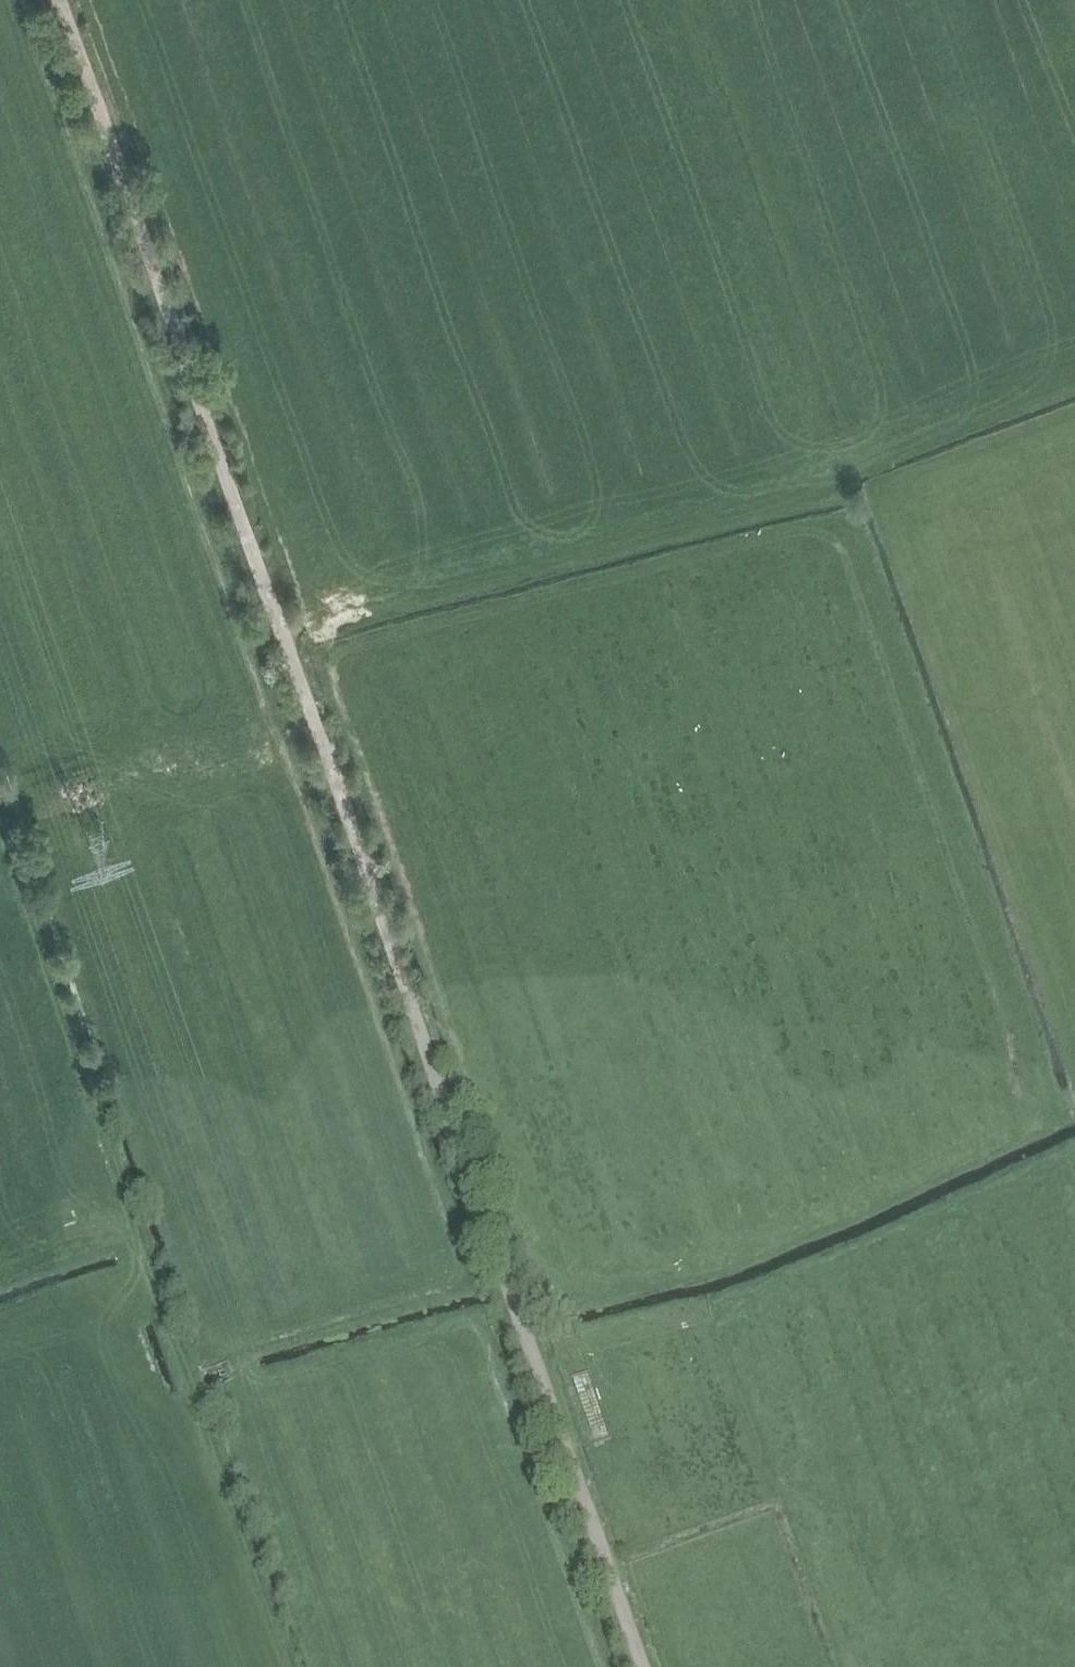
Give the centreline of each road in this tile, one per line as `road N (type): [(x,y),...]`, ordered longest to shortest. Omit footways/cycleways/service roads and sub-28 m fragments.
road 1 (track): [(57,0),(639,1666)]

